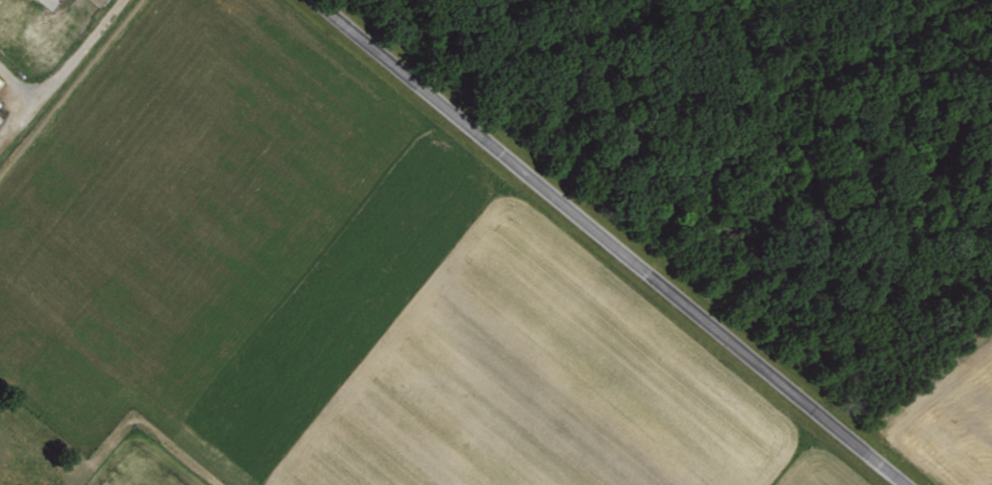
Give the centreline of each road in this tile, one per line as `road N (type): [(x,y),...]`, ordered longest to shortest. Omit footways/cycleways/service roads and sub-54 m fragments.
road 1 (residential): [(316,0),(905,484)]

